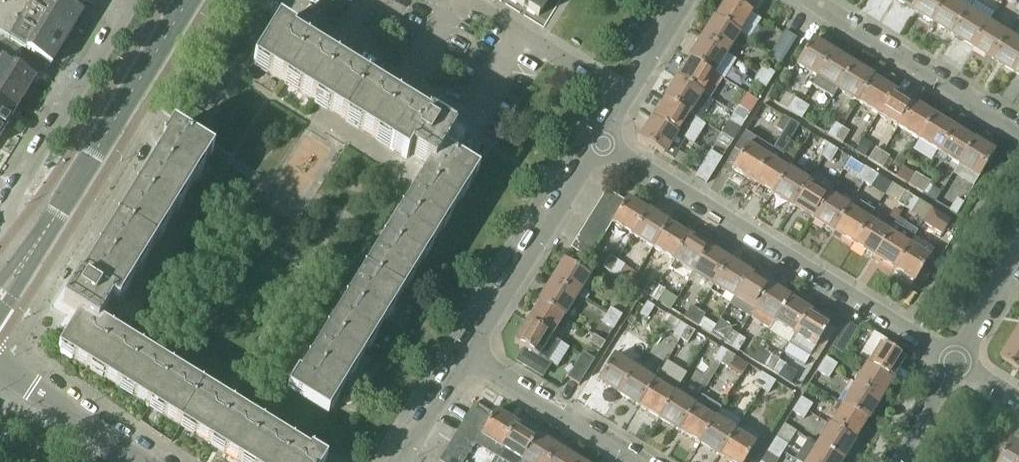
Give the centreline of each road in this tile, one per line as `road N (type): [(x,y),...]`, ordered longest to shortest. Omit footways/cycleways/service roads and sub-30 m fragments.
road 1 (residential): [(599,141),(956,362)]
road 2 (residential): [(131,0),(5,204),(10,228),(36,246)]
road 3 (residential): [(466,354),(599,141)]
road 4 (residential): [(1018,129),(813,0)]
road 5 (tertiary): [(76,183),(189,0)]
road 6 (residential): [(644,461),(466,354)]
road 7 (residential): [(623,97),(466,0)]
road 8 (unclassified): [(151,461),(0,366)]
road 9 (residential): [(399,461),(466,354)]
road 10 (residential): [(956,362),(1018,258)]

